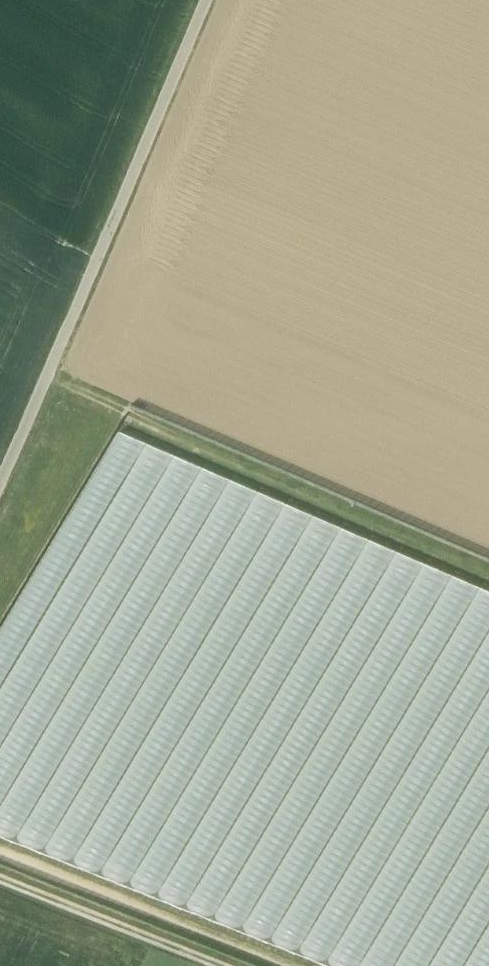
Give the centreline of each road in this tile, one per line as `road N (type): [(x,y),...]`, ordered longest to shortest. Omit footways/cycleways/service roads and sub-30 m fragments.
road 1 (track): [(0,476),(205,0)]
road 2 (track): [(0,888),(203,965)]

